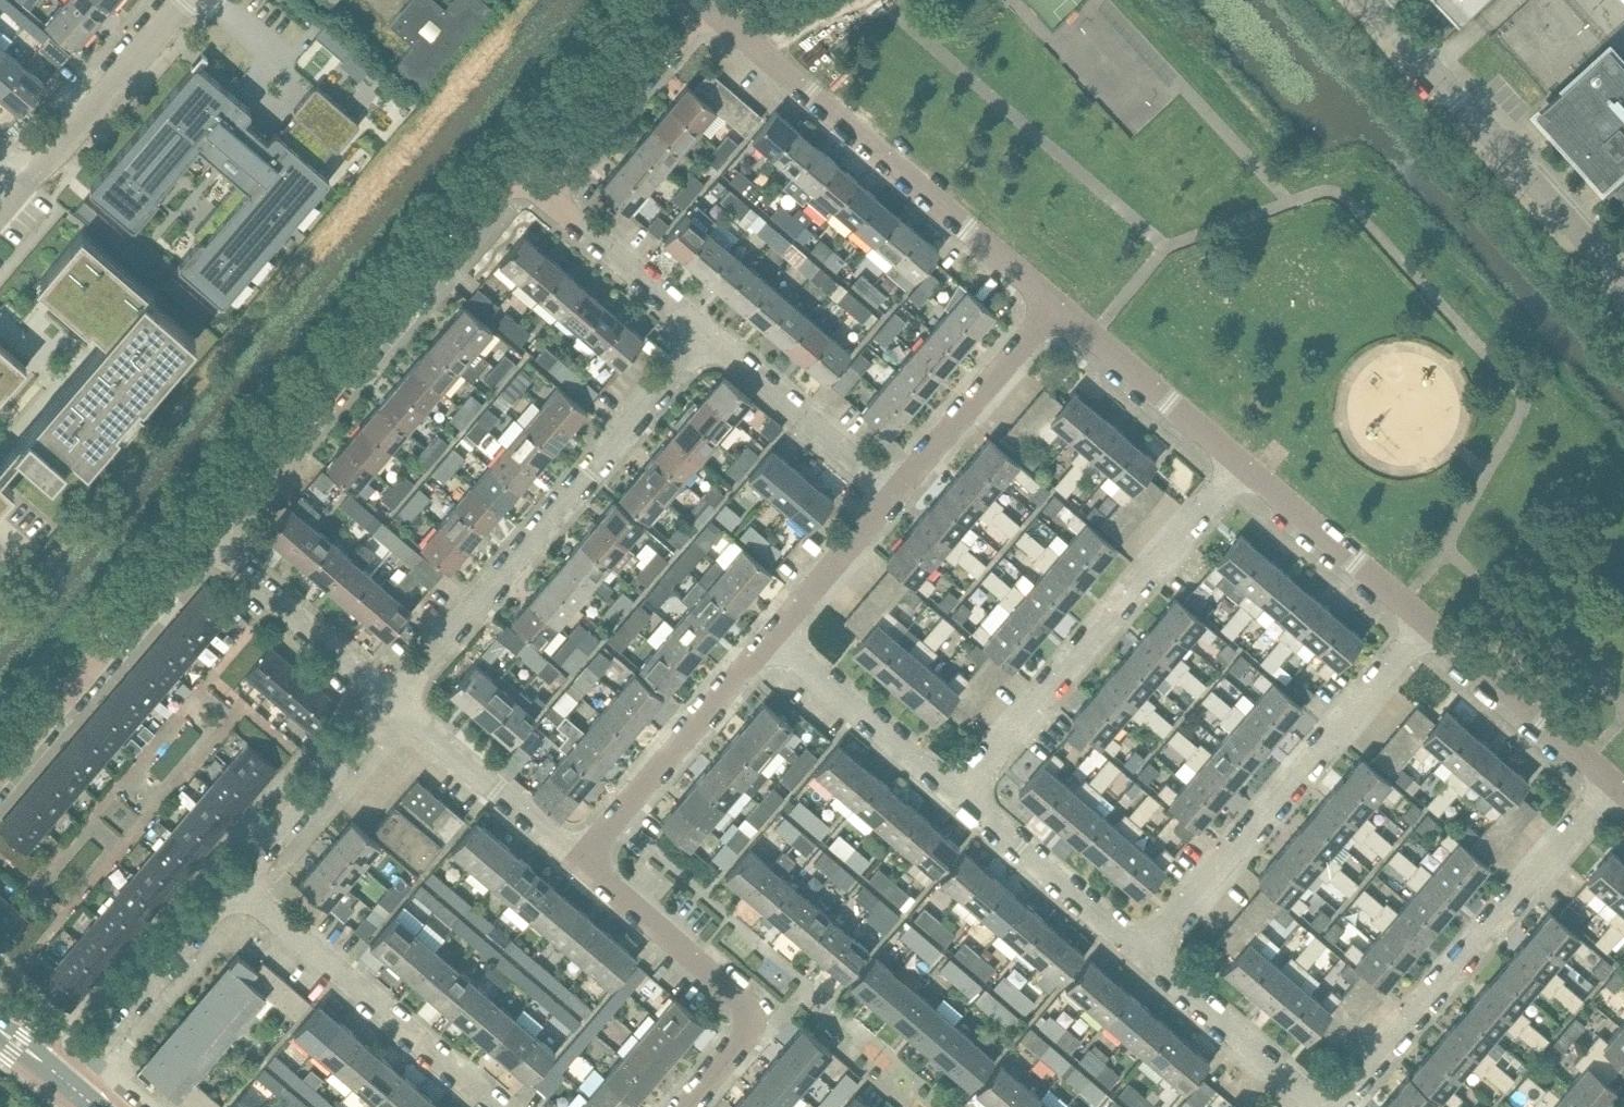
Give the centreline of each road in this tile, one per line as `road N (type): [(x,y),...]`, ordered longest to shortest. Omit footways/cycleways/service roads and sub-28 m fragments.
road 1 (residential): [(203,538),(516,171),(549,199)]
road 2 (residential): [(394,702),(708,334)]
road 3 (residential): [(1057,304),(711,9)]
road 4 (residential): [(955,800),(1244,462)]
road 5 (residential): [(1141,958),(1431,621)]
road 6 (residential): [(1339,1106),(1618,780)]
road 7 (unclassified): [(1623,281),(1371,0)]
road 8 (residential): [(498,1106),(237,885)]
road 9 (residential): [(683,1106),(742,1036),(744,1005),(581,860)]
road 10 (residential): [(0,775),(203,538)]
road 11 (residential): [(581,860),(769,641)]
road 12 (residential): [(68,1082),(237,885)]
road 13 (residential): [(394,702),(203,538)]
road 14 (residential): [(549,199),(711,9)]
road 15 (residential): [(895,493),(1057,304)]
road 16 (residential): [(26,188),(188,0)]
road 17 (residential): [(1618,780),(1431,621)]
road 18 (residential): [(895,493),(708,334)]
road 19 (residential): [(1431,621),(1244,462)]
road 20 (residential): [(1244,462),(1057,304)]
road 21 (residential): [(581,860),(394,702)]
road 22 (residential): [(955,800),(769,641)]
road 23 (residential): [(1141,958),(955,800)]
road 24 (residential): [(237,885),(394,702)]
road 25 (residential): [(1317,1106),(1141,958)]
road 26 (residential): [(708,334),(549,199)]
road 27 (residential): [(769,641),(895,493)]

